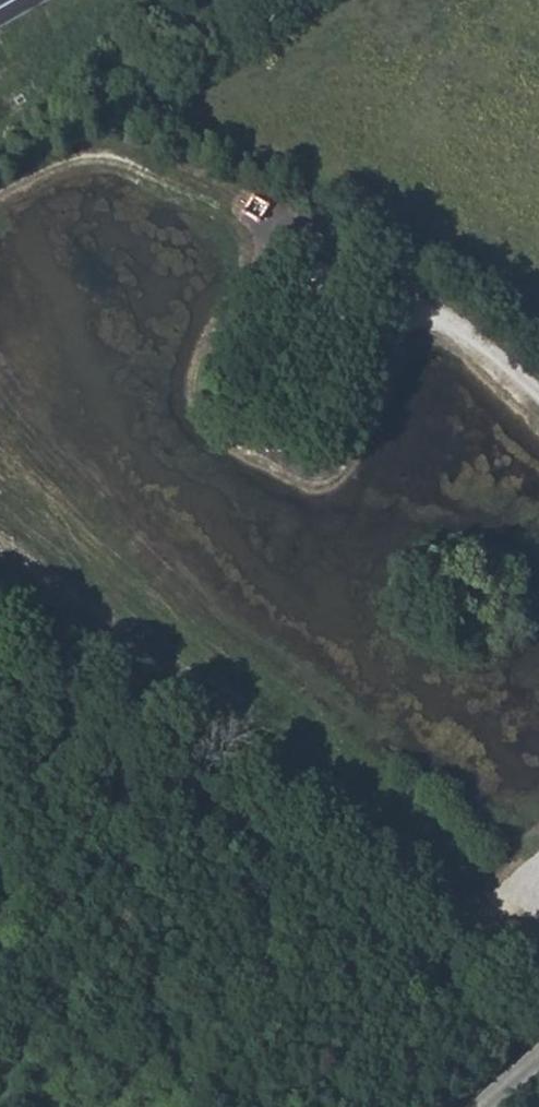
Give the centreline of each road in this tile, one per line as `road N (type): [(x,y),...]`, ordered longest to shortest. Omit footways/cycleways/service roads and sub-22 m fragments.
road 1 (track): [(89,153),(155,157),(295,219),(439,310),(538,399)]

